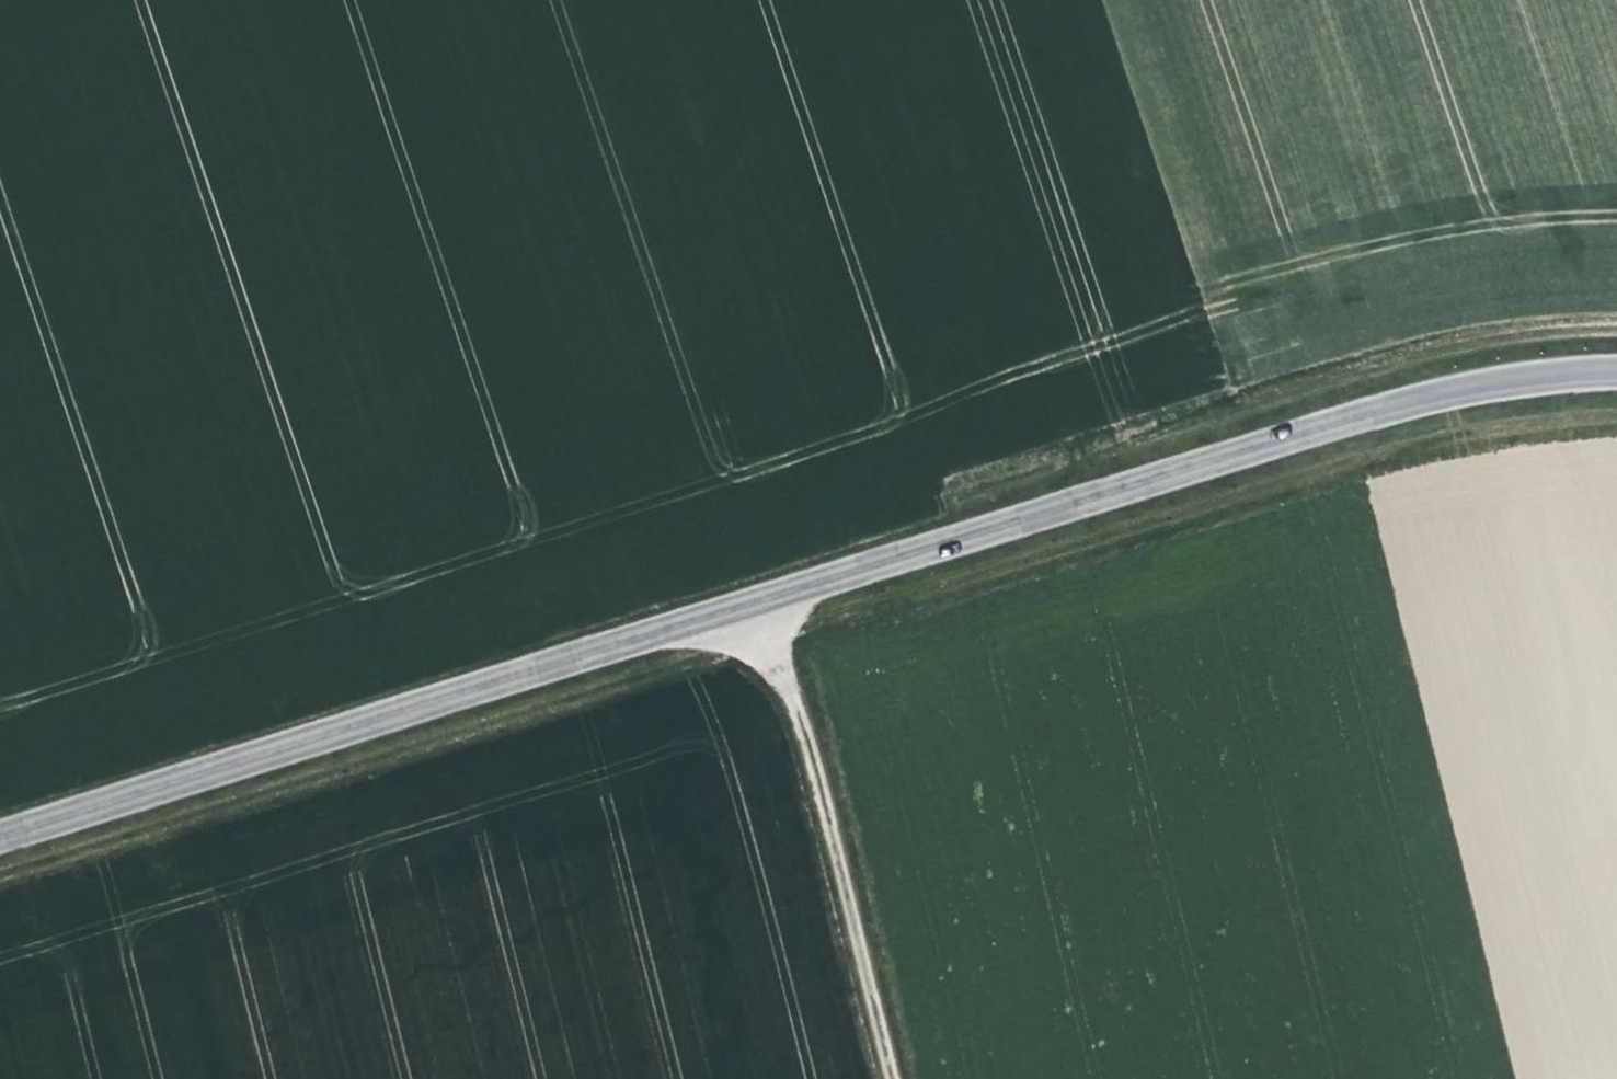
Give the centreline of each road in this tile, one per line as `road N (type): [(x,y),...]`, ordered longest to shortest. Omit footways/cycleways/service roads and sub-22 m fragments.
road 1 (tertiary): [(1616,372),(1499,381),(1389,408),(0,835)]
road 2 (track): [(886,1078),(762,597)]

